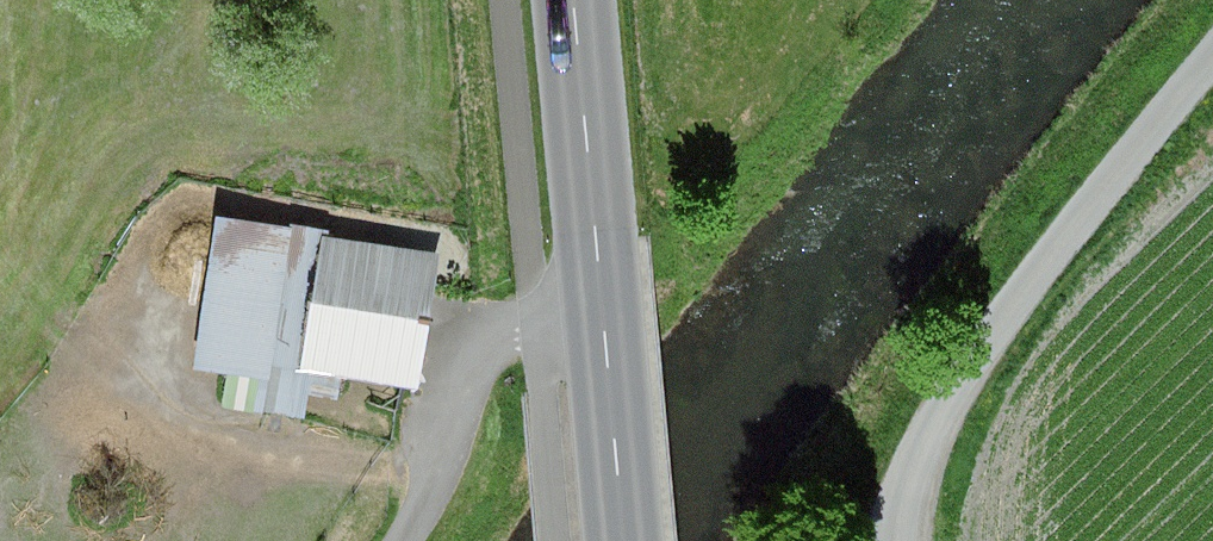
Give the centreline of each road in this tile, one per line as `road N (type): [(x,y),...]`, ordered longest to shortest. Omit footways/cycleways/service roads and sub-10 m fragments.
road 1 (unclassified): [(1212,77),(947,405),(901,540)]
road 2 (primary): [(628,540),(575,0)]
road 3 (unclassified): [(517,330),(493,340),(475,362),(403,540)]

